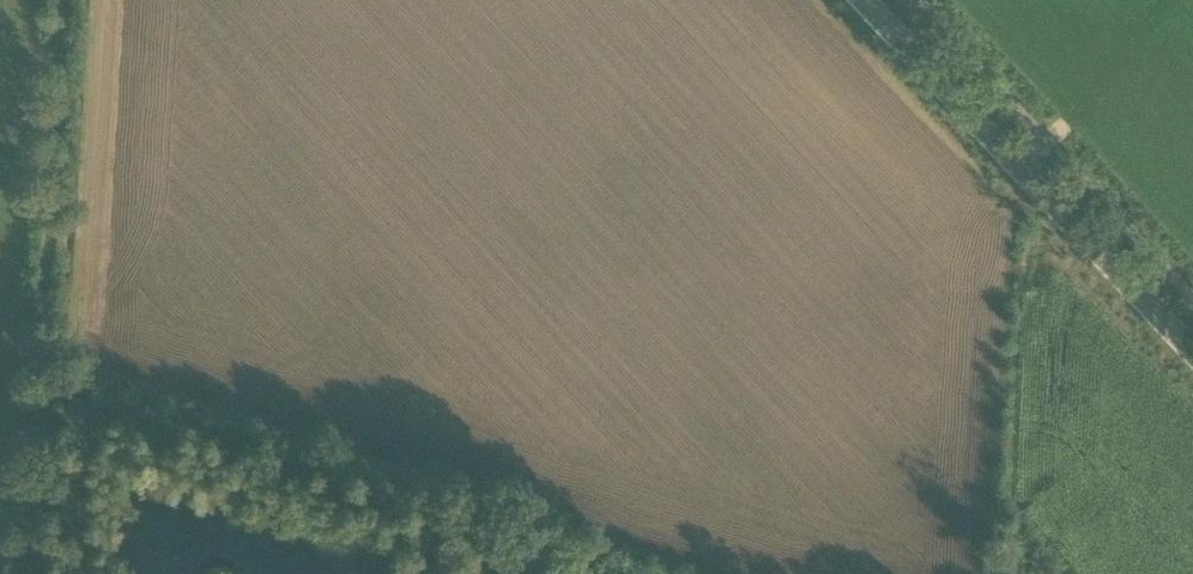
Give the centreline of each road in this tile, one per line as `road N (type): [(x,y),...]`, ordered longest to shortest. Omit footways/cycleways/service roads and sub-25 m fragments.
road 1 (track): [(34,573),(66,0)]
road 2 (tertiary): [(1192,353),(863,0)]

